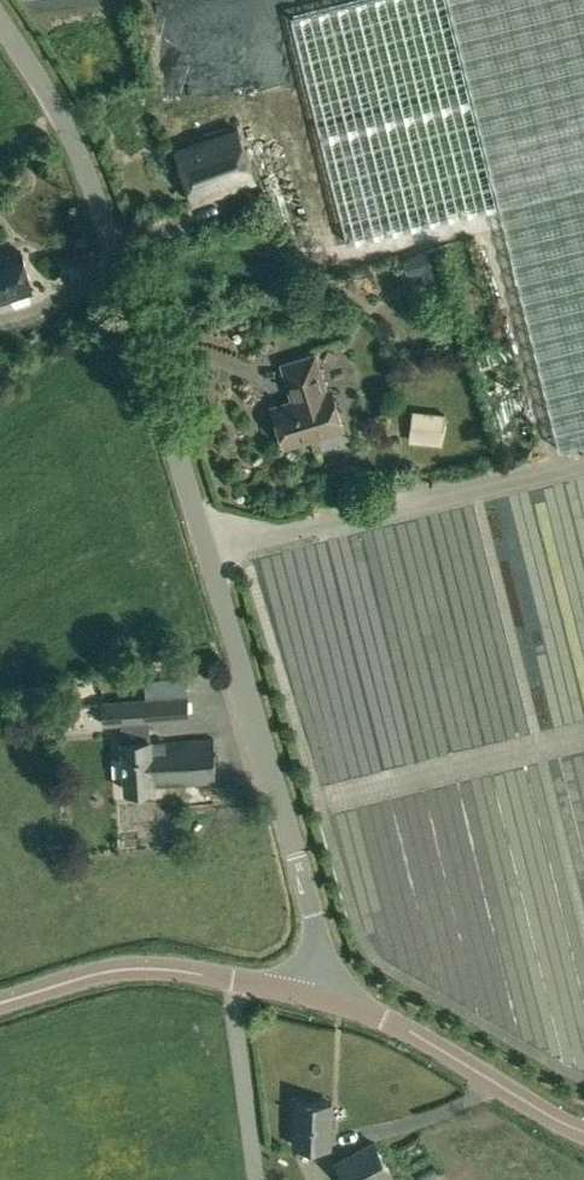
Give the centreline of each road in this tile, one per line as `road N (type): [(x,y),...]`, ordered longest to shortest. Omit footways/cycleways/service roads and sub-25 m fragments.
road 1 (unclassified): [(0,20),(43,85),(92,185),(318,934),(311,996)]
road 2 (unclassified): [(0,1003),(148,967),(311,996)]
road 3 (unclassified): [(311,996),(413,1033),(583,1133)]

